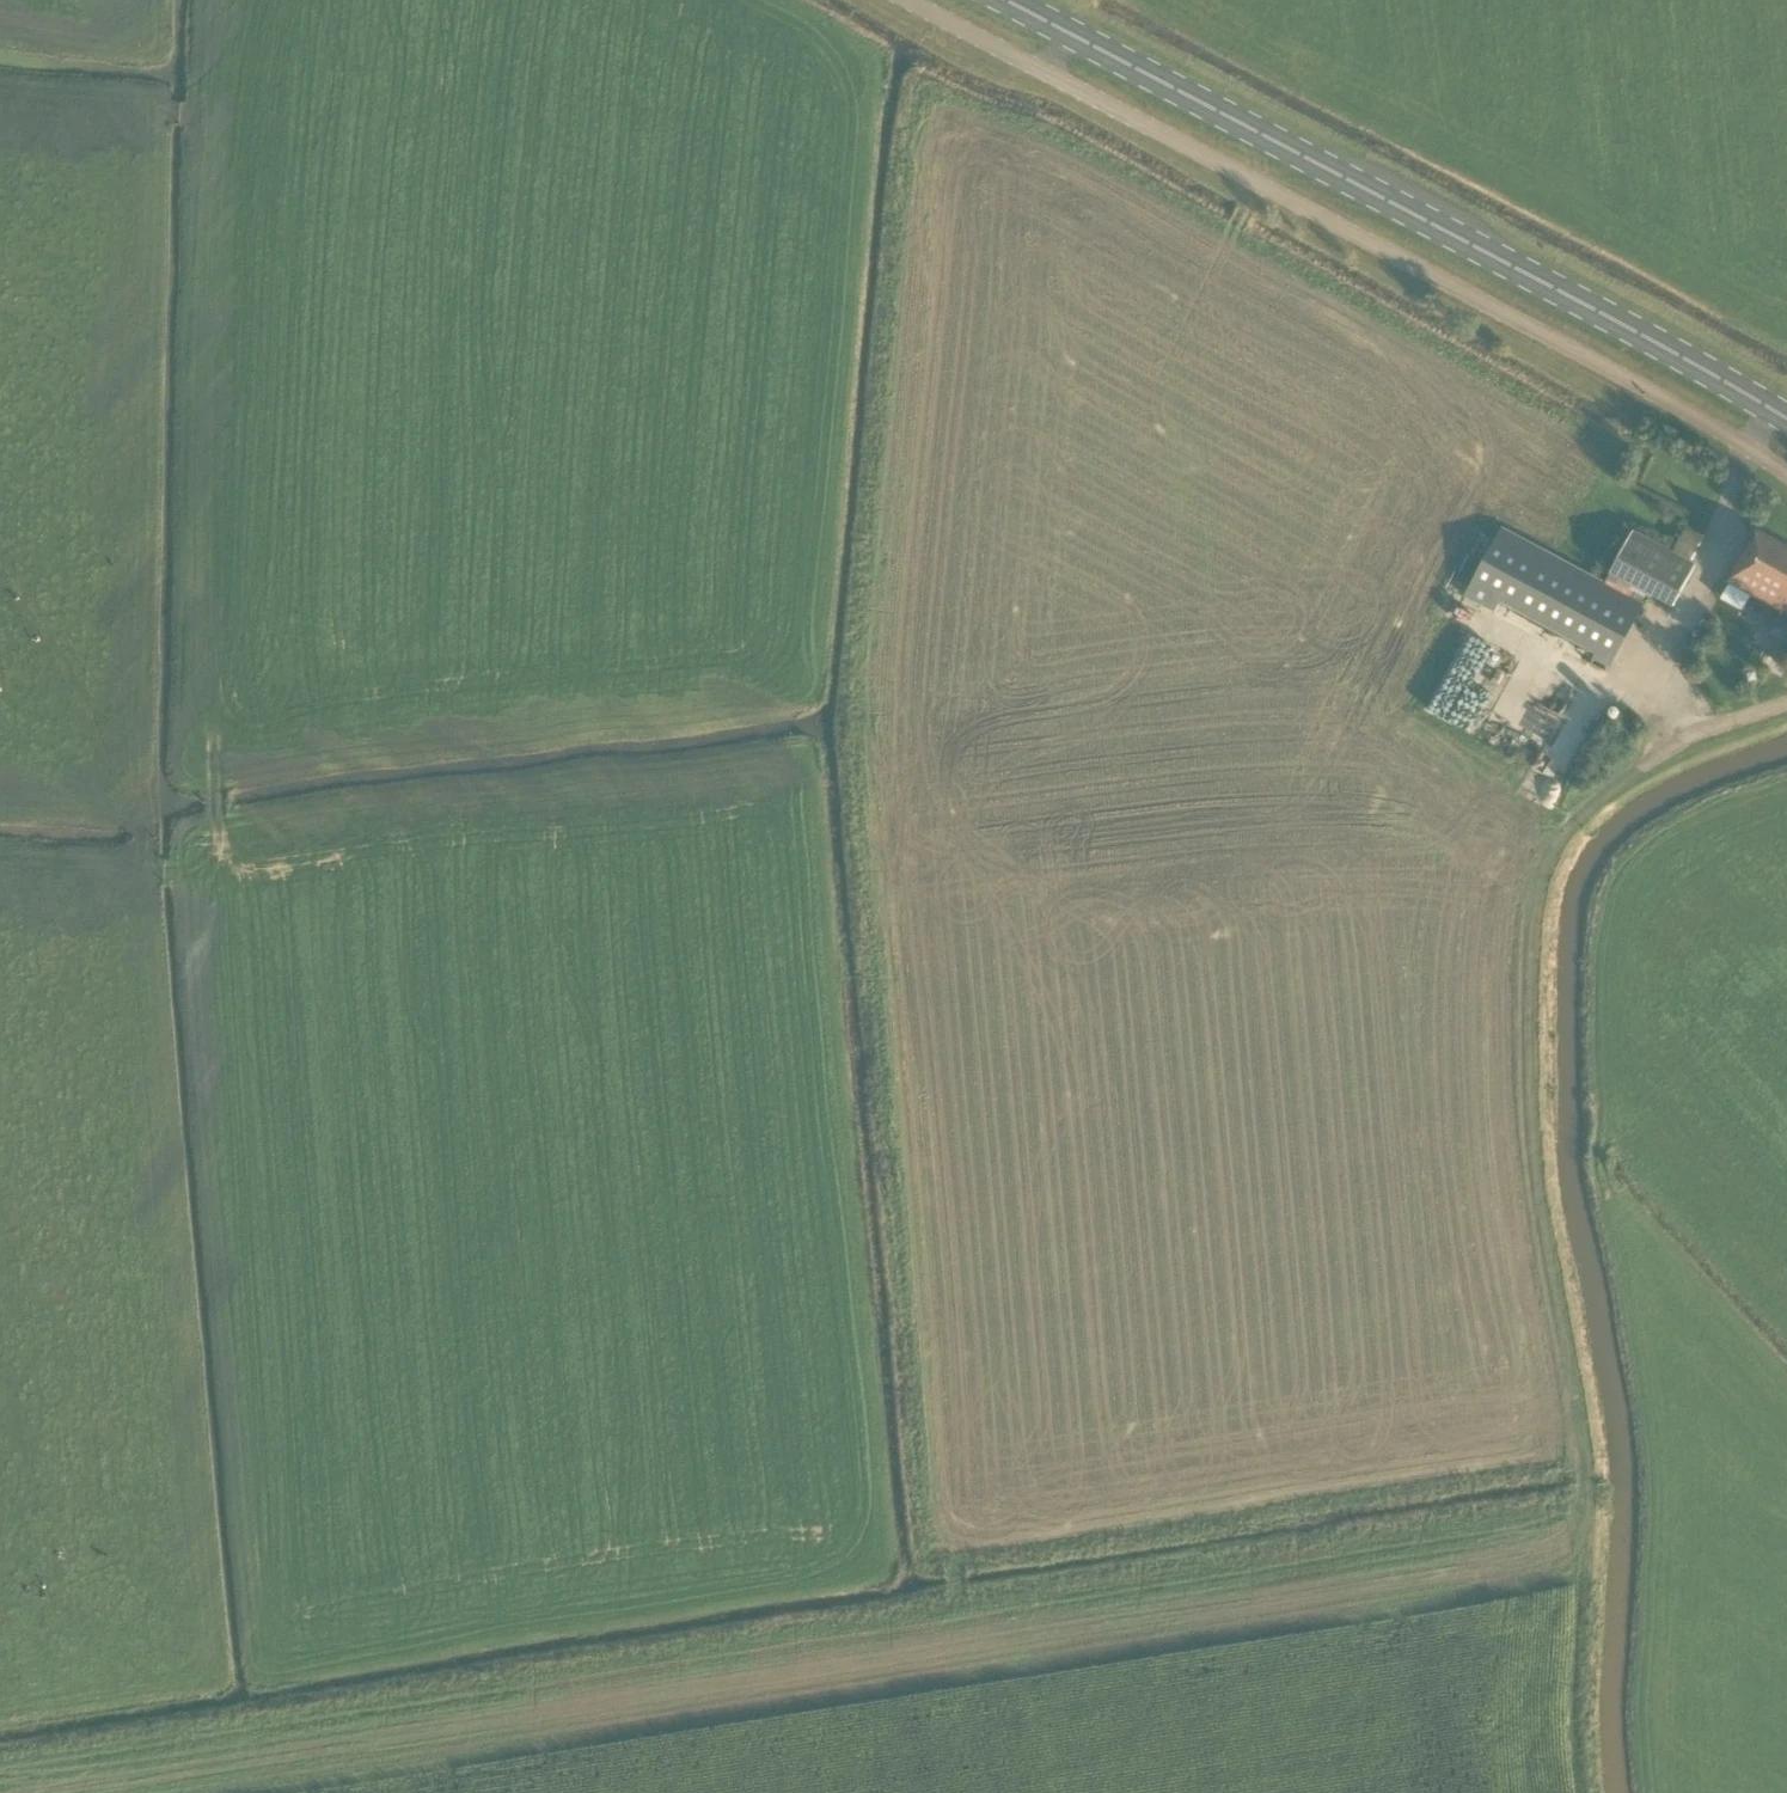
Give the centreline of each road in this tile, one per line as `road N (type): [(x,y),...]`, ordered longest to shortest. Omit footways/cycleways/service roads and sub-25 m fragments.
road 1 (unclassified): [(1786,476),(1562,345),(904,0)]
road 2 (primary): [(1786,419),(1004,0)]

